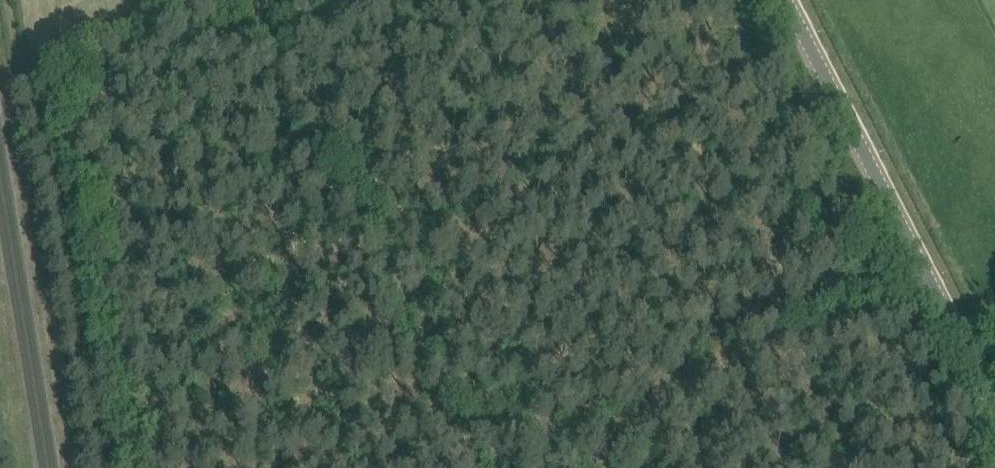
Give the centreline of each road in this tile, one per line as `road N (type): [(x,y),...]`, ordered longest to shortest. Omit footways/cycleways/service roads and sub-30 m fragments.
road 1 (tertiary): [(994,406),(788,0)]
road 2 (track): [(112,467),(42,95)]
road 3 (track): [(42,95),(46,67),(58,53),(155,0)]

